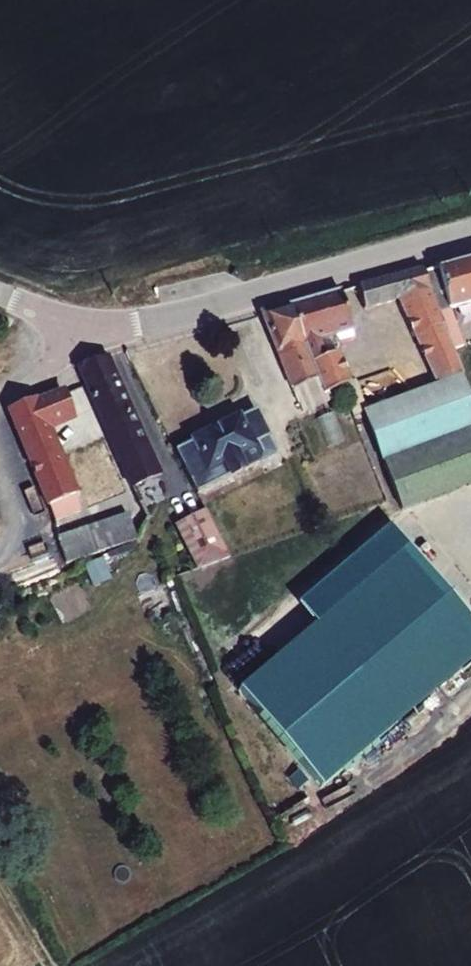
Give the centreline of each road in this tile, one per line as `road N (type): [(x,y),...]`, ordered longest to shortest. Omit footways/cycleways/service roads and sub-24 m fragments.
road 1 (tertiary): [(0,293),(63,318),(142,320),(470,232)]

